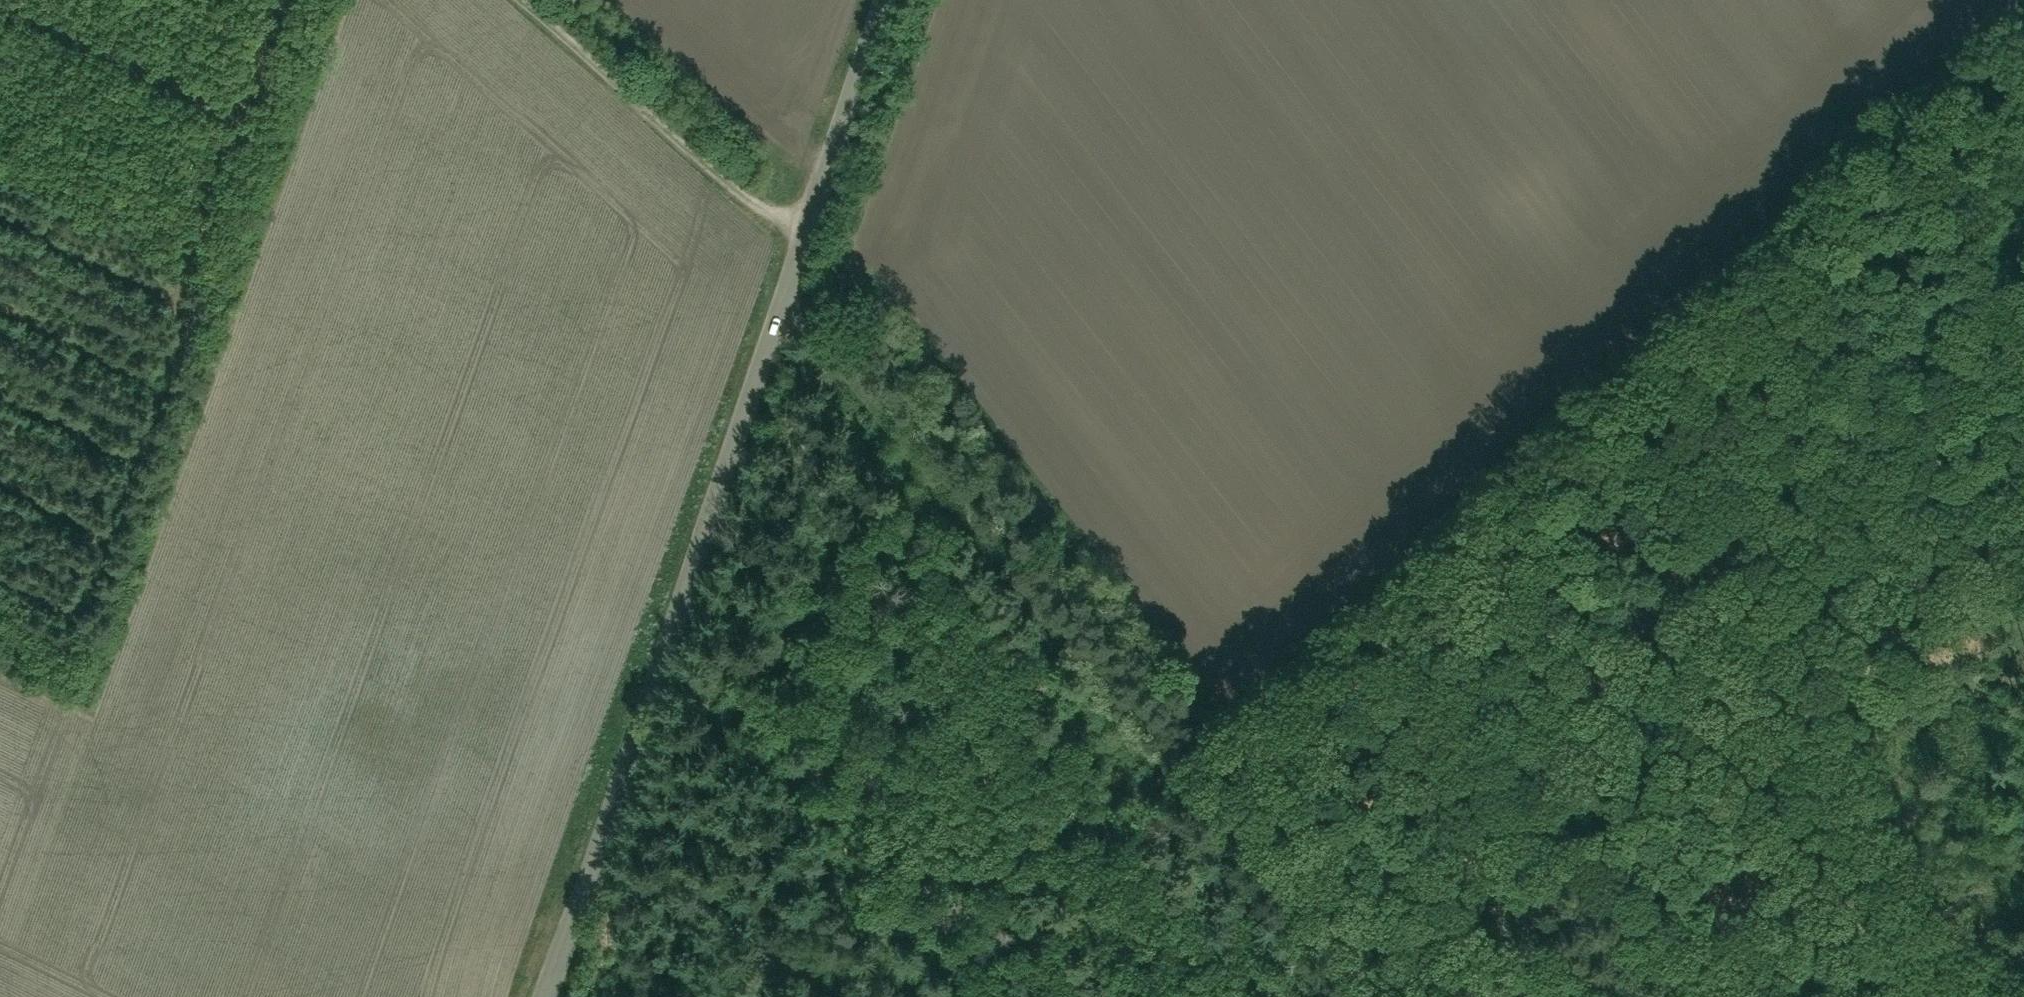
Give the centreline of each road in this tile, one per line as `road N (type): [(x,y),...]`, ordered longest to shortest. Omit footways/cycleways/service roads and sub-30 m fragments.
road 1 (residential): [(884,0),(551,996)]
road 2 (track): [(522,0),(804,240)]

